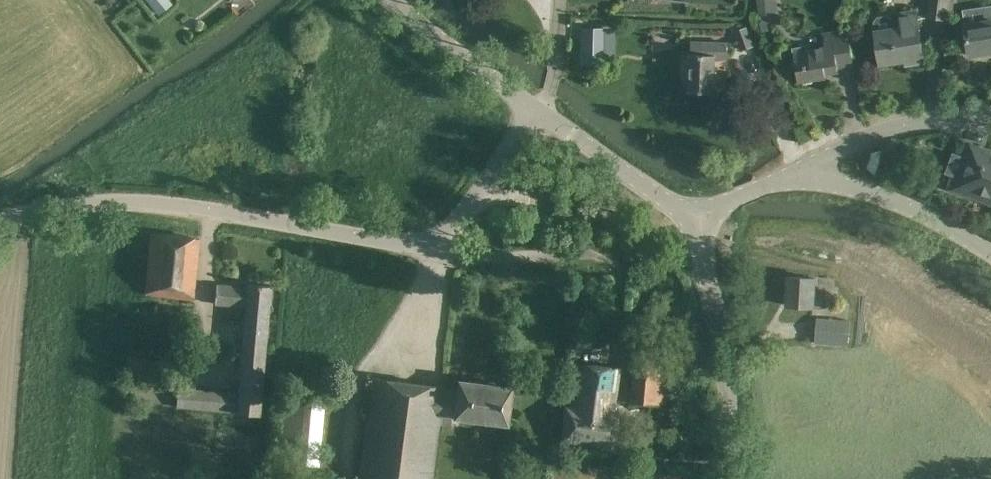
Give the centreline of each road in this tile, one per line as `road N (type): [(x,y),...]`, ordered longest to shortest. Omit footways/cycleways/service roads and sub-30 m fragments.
road 1 (tertiary): [(0,224),(120,203),(434,245)]
road 2 (tertiary): [(734,478),(695,216)]
road 3 (unclassified): [(807,171),(888,200),(990,255)]
road 4 (residential): [(807,171),(918,125),(990,116)]
road 5 (unclassified): [(695,216),(538,114)]
road 6 (residential): [(434,245),(459,254),(576,255),(610,229)]
road 7 (unclassified): [(538,114),(392,0)]
road 8 (tertiary): [(434,245),(454,230),(538,114)]
road 9 (unclassified): [(695,216),(807,171)]

